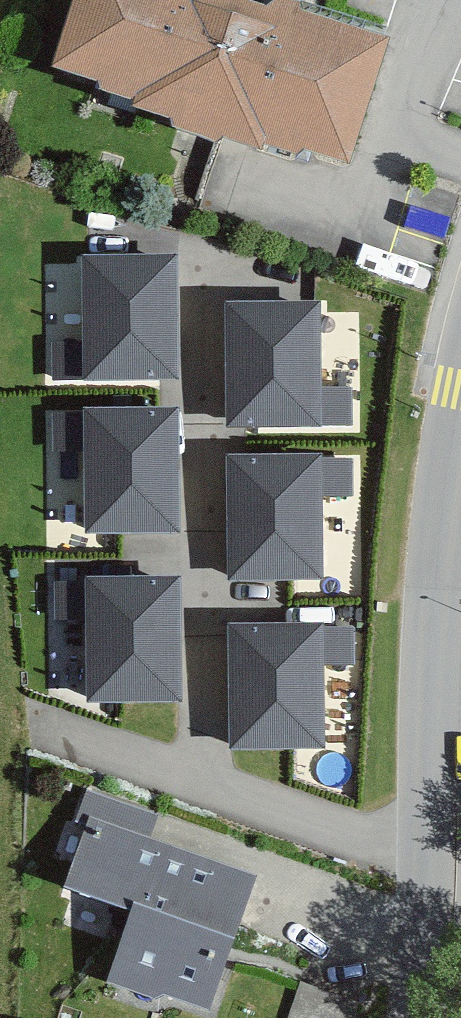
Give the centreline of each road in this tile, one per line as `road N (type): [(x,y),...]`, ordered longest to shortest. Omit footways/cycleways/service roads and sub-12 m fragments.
road 1 (unclassified): [(431,1017),(460,501)]

